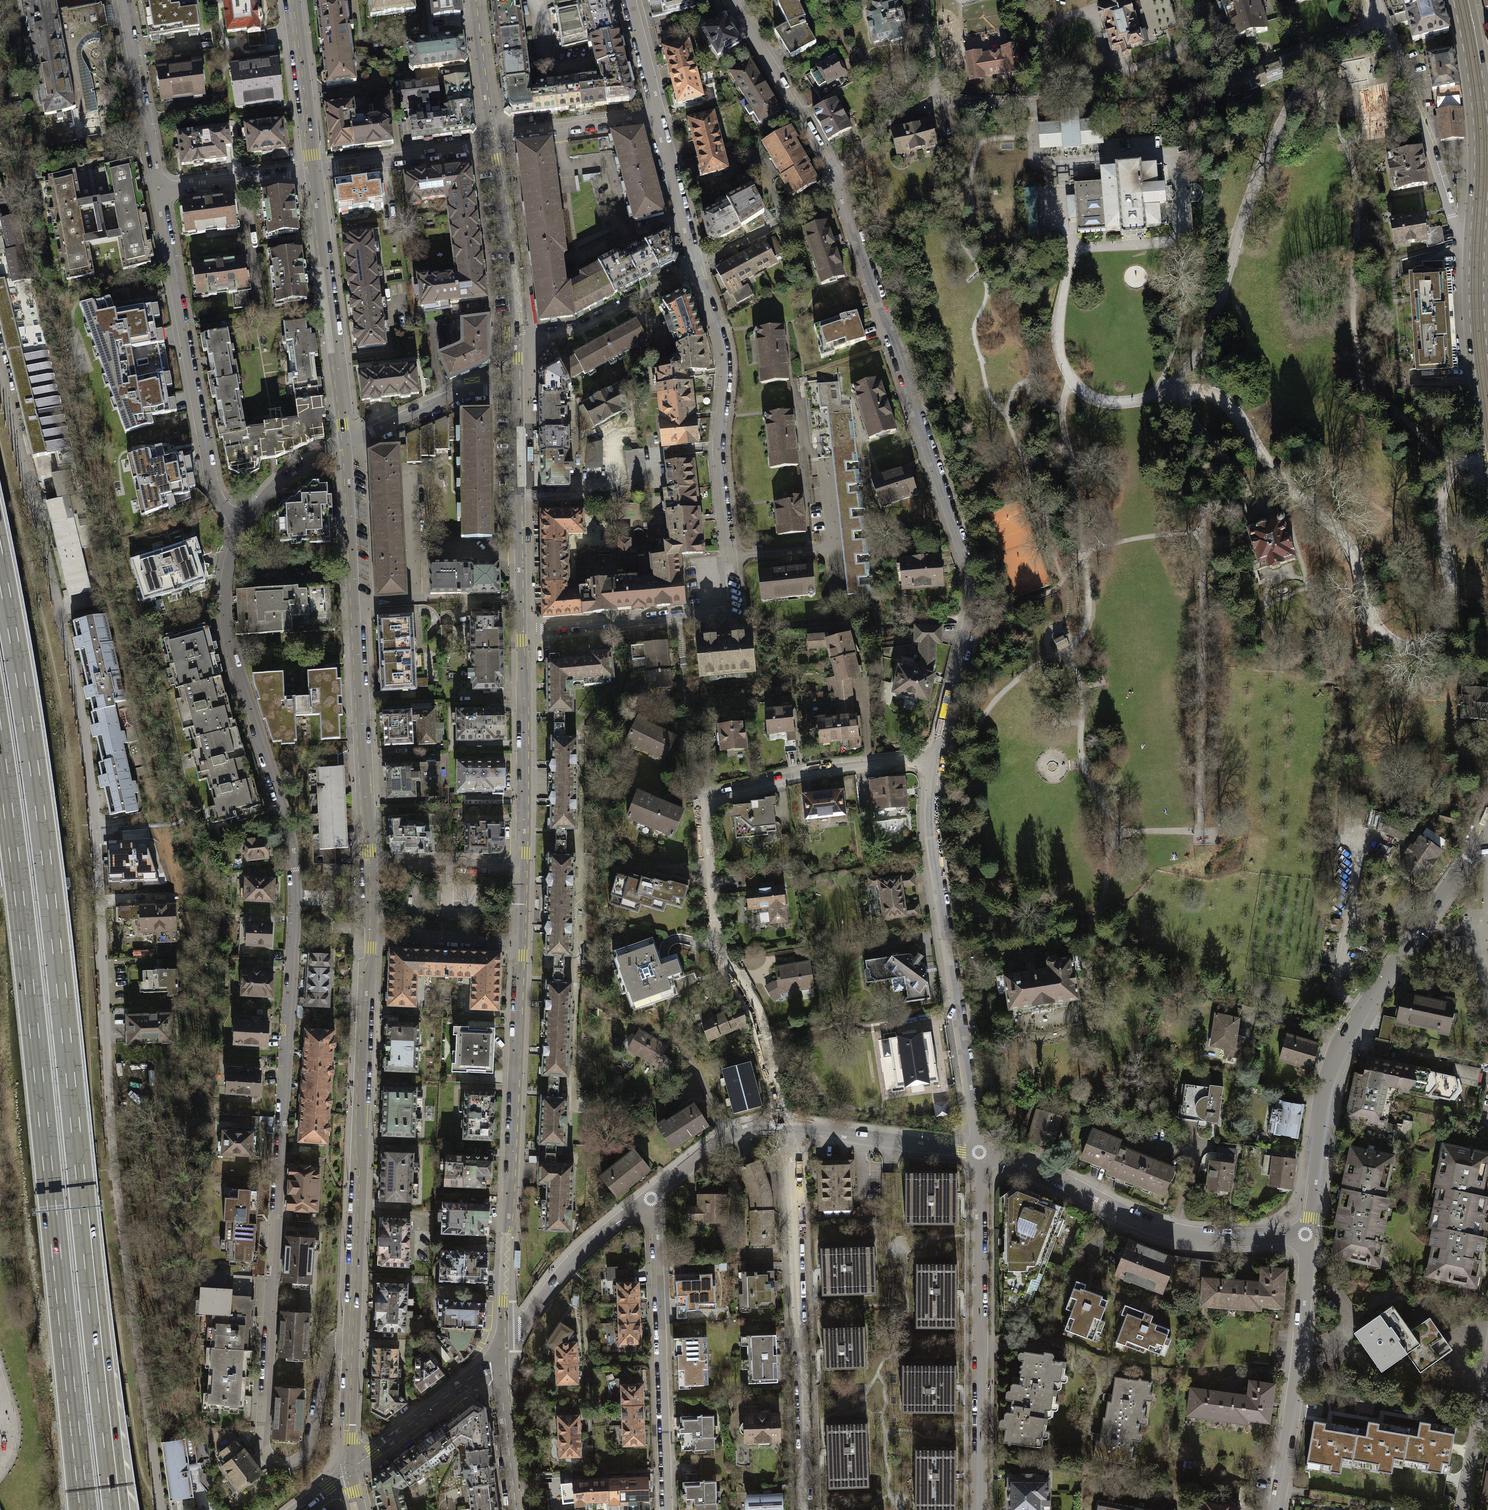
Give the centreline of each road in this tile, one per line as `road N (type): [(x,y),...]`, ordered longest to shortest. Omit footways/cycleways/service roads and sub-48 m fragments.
road 1 (residential): [(160,1509),(115,1172),(91,785),(73,673),(0,366)]
road 2 (motorway): [(104,1410),(51,897),(0,563)]
road 3 (motorway): [(0,758),(85,1509)]
road 4 (residential): [(834,174),(911,387),(967,577),(959,685),(935,760)]
road 5 (residential): [(935,760),(818,774),(705,801),(712,933),(720,964),(752,1017),(776,1107)]
road 6 (residential): [(695,264),(725,361),(718,447),(727,557),(699,614),(519,631)]
road 7 (residential): [(1376,22),(1134,106),(934,101)]
road 8 (residential): [(277,1189),(265,1449),(277,1463),(312,1452),(332,1342),(355,1341)]
road 9 (residential): [(1487,845),(1469,852),(1337,1052),(1306,1235)]
road 10 (residential): [(344,444),(365,851),(372,864)]
road 11 (tertiary): [(499,1351),(519,941)]
road 12 (residential): [(370,937),(355,1341)]
road 13 (residential): [(935,760),(930,845),(978,1154)]
road 14 (residential): [(285,805),(297,918),(277,1189)]
road 15 (residential): [(785,1128),(793,1150),(803,1350),(803,1509)]
road 16 (residential): [(978,1154),(978,1509)]
road 17 (residential): [(157,188),(210,482),(239,527)]
road 18 (residential): [(1306,1235),(1157,1233),(1049,1178),(978,1154)]
road 19 (residential): [(644,1201),(659,1246),(668,1509)]
road 20 (residential): [(239,527),(225,619),(285,805)]
road 21 (residential): [(311,170),(344,444)]
road 22 (residential): [(1306,1235),(1274,1509)]
road 23 (tertiary): [(1460,0),(1481,141),(1476,255)]
road 24 (residential): [(1376,22),(1457,232),(1476,255)]
road 25 (tertiary): [(519,631),(515,388)]
road 26 (tertiary): [(521,867),(519,631)]
road 27 (residential): [(644,1201),(563,1270),(499,1351)]
road 28 (residential): [(730,0),(834,174)]
road 29 (residential): [(695,264),(580,327),(515,336)]
road 30 (tertiary): [(515,336),(492,141)]
road 31 (residential): [(978,1154),(785,1128)]
road 32 (residential): [(124,0),(157,188)]
road 33 (tertiary): [(499,1351),(350,1470)]
road 34 (residential): [(311,170),(492,141)]
road 35 (residential): [(515,388),(460,391),(344,444)]
road 36 (residential): [(296,0),(311,170)]
road 37 (residential): [(492,141),(657,117)]
road 38 (residential): [(834,174),(772,225),(695,264)]
road 39 (residential): [(785,1128),(726,1135),(644,1201)]
road 40 (tertiary): [(518,1509),(499,1351)]
road 41 (residential): [(157,188),(311,170)]
road 42 (residential): [(1487,1357),(1459,1509)]
road 43 (residential): [(695,264),(657,117)]
road 44 (residential): [(519,941),(370,937)]
road 45 (residential): [(372,864),(521,867)]
road 46 (tertiary): [(492,141),(473,0)]
road 47 (residential): [(344,444),(278,486),(239,527)]
road 48 (residential): [(355,1341),(350,1470)]
road 49 (tertiary): [(1476,286),(1487,413)]
road 50 (residential): [(934,101),(885,124),(834,174)]

